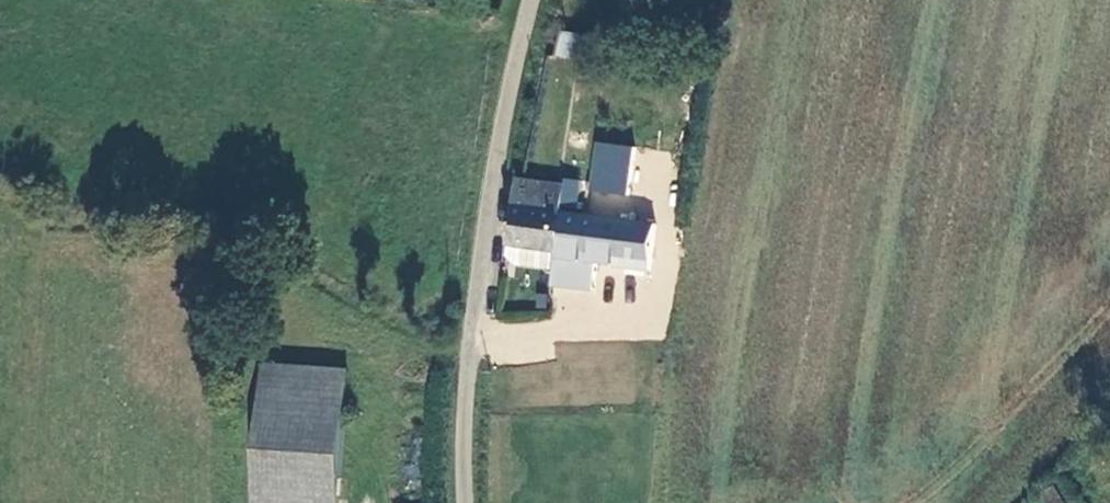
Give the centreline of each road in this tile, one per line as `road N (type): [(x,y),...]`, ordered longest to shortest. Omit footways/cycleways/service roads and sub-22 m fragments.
road 1 (unclassified): [(466,502),(466,399),(493,180),(531,0)]

